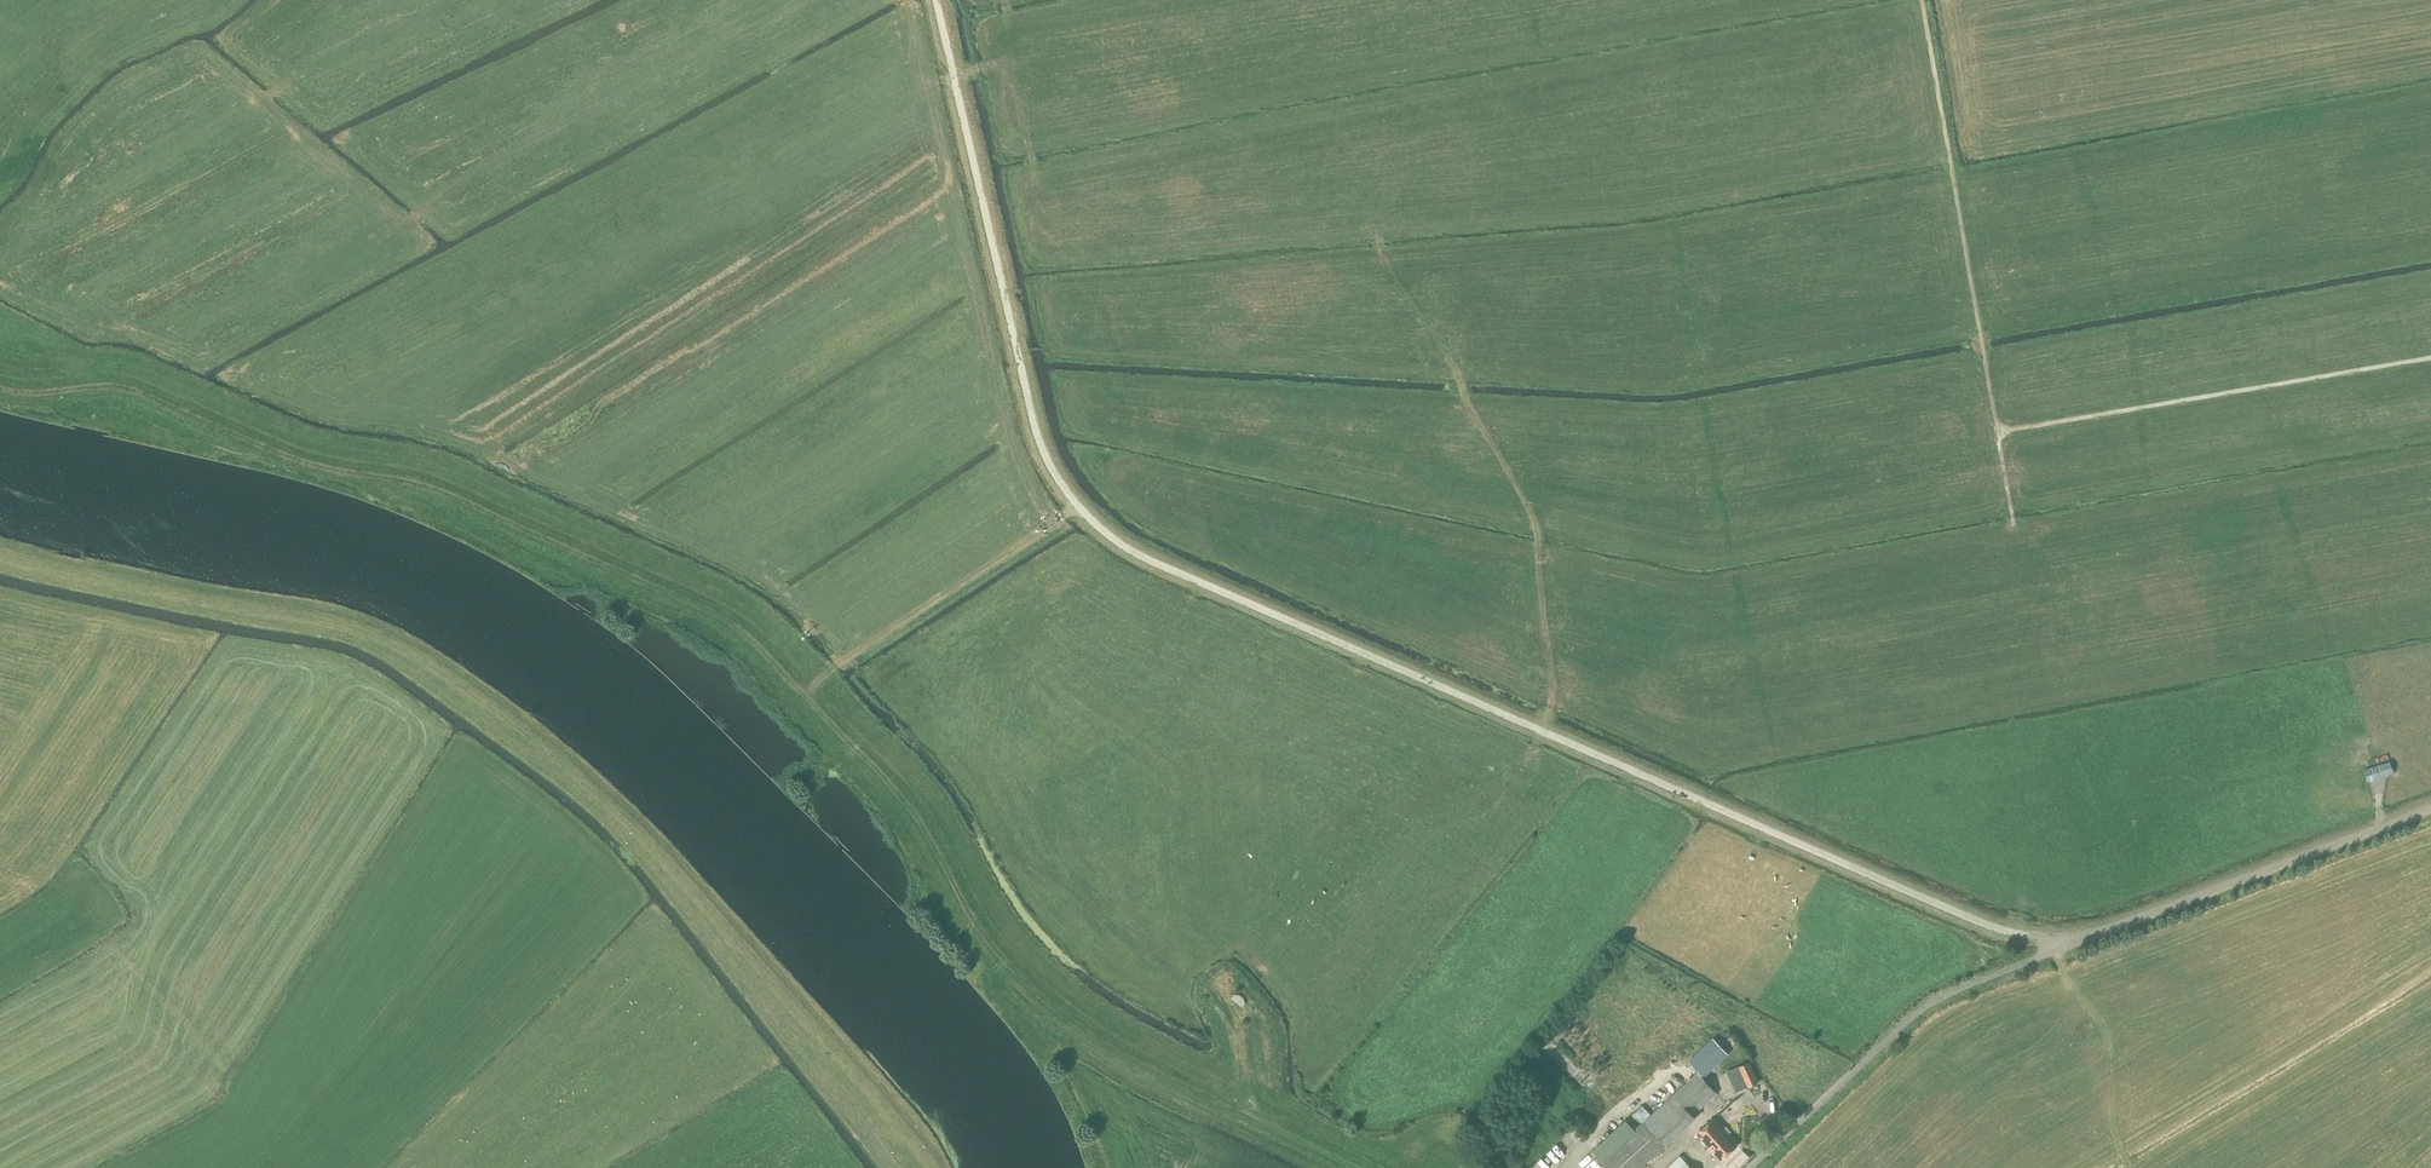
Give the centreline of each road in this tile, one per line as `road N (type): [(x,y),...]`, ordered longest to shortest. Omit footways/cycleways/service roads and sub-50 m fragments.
road 1 (unclassified): [(2430,808),(2097,933),(2019,934),(1140,553),(1078,504),(1041,443),(937,0)]
road 2 (track): [(760,648),(734,621),(462,495),(308,462),(121,384),(17,393),(0,386)]
road 3 (track): [(760,648),(914,811),(974,922),(1029,987),(1102,1043),(1357,1167)]
road 4 (track): [(1379,233),(1382,255),(1534,521),(1550,706),(1531,749)]
road 5 (track): [(805,695),(834,667),(1078,504)]
road 6 (track): [(2128,1167),(2056,950)]
road 7 (track): [(1002,0),(1036,174)]

